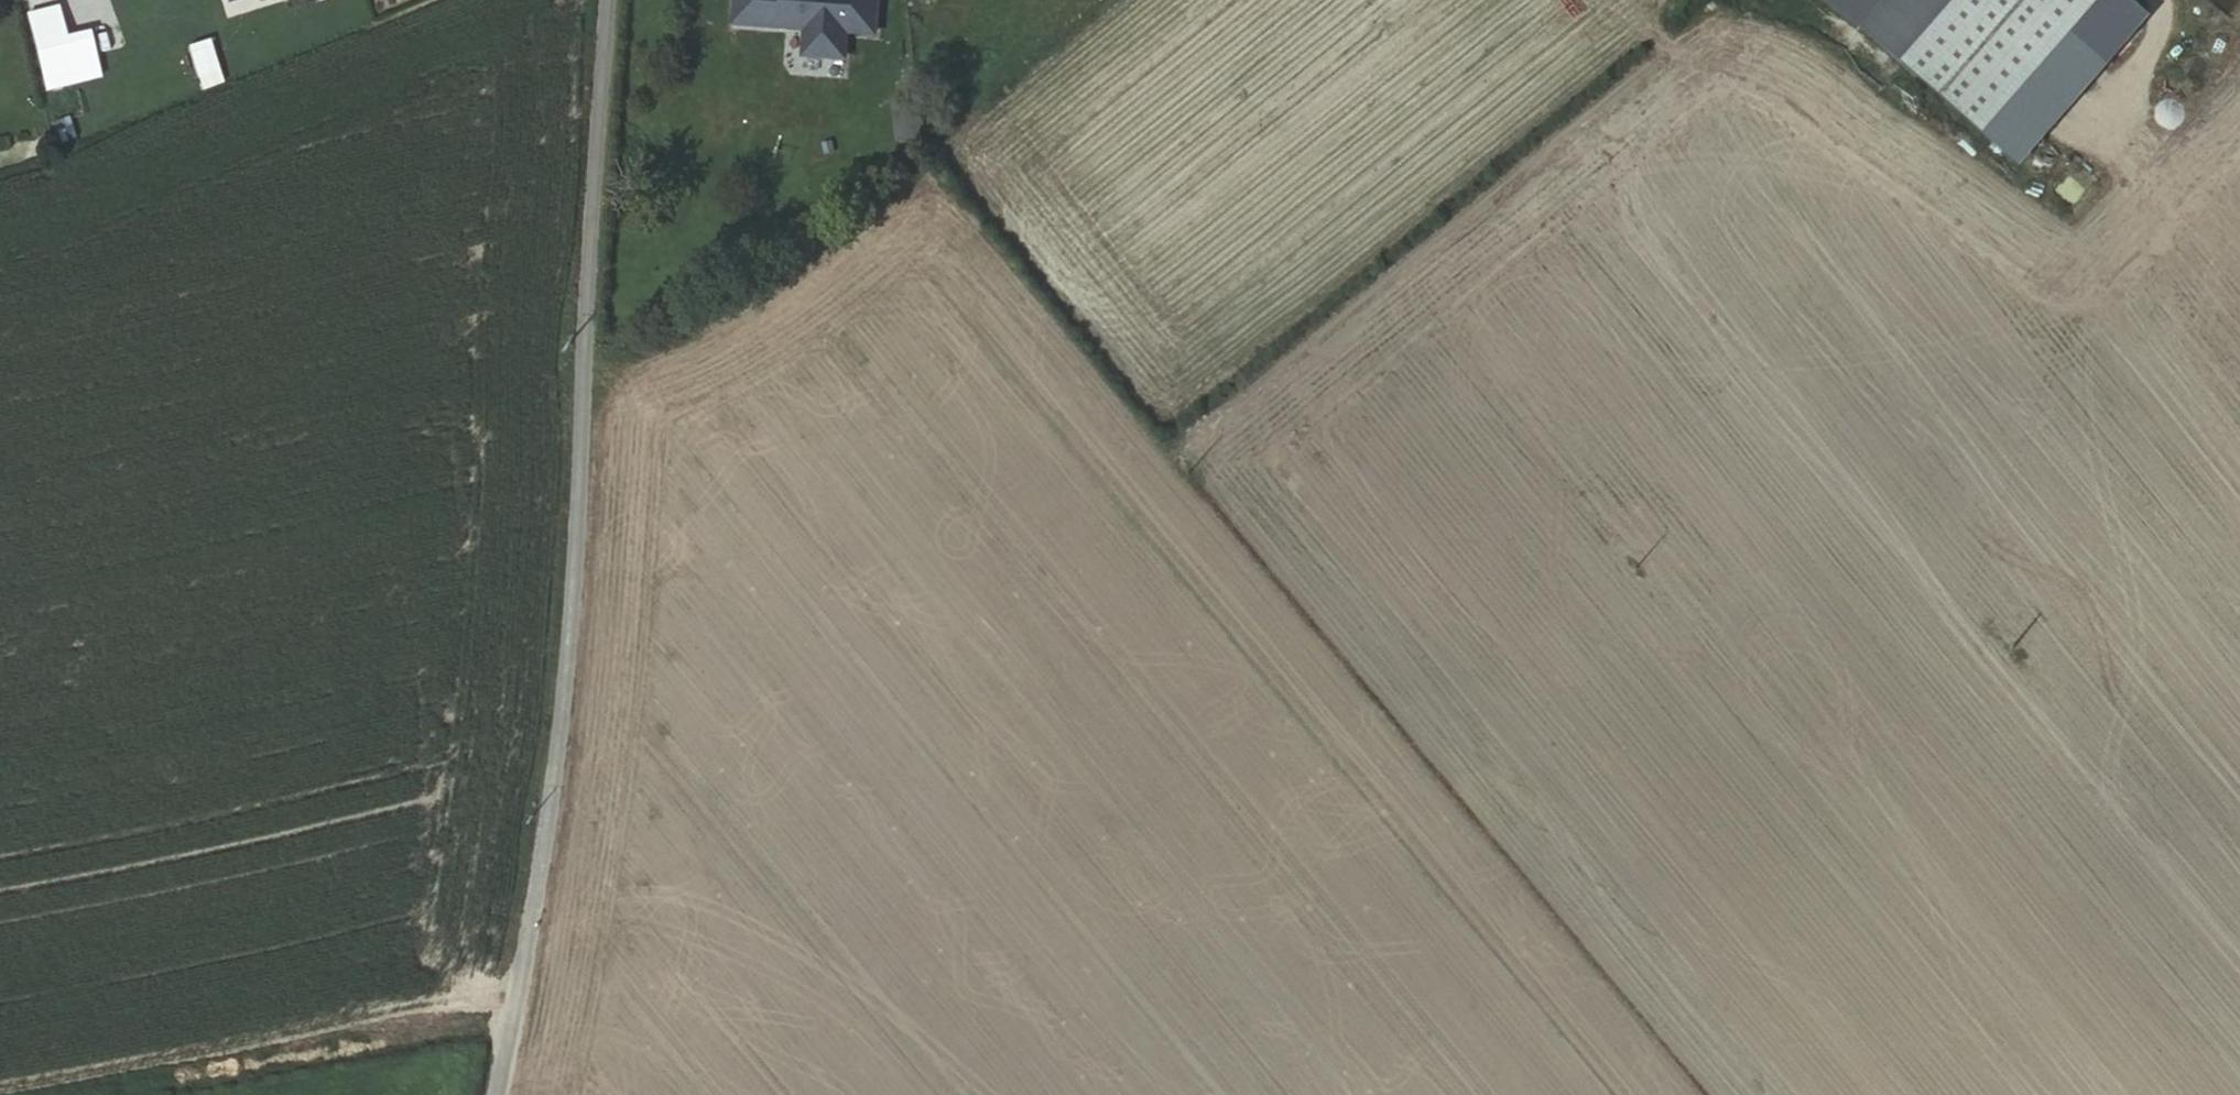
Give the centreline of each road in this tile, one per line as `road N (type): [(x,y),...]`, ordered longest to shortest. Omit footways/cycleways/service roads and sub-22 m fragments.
road 1 (unclassified): [(607,0),(551,792),(486,1094)]

